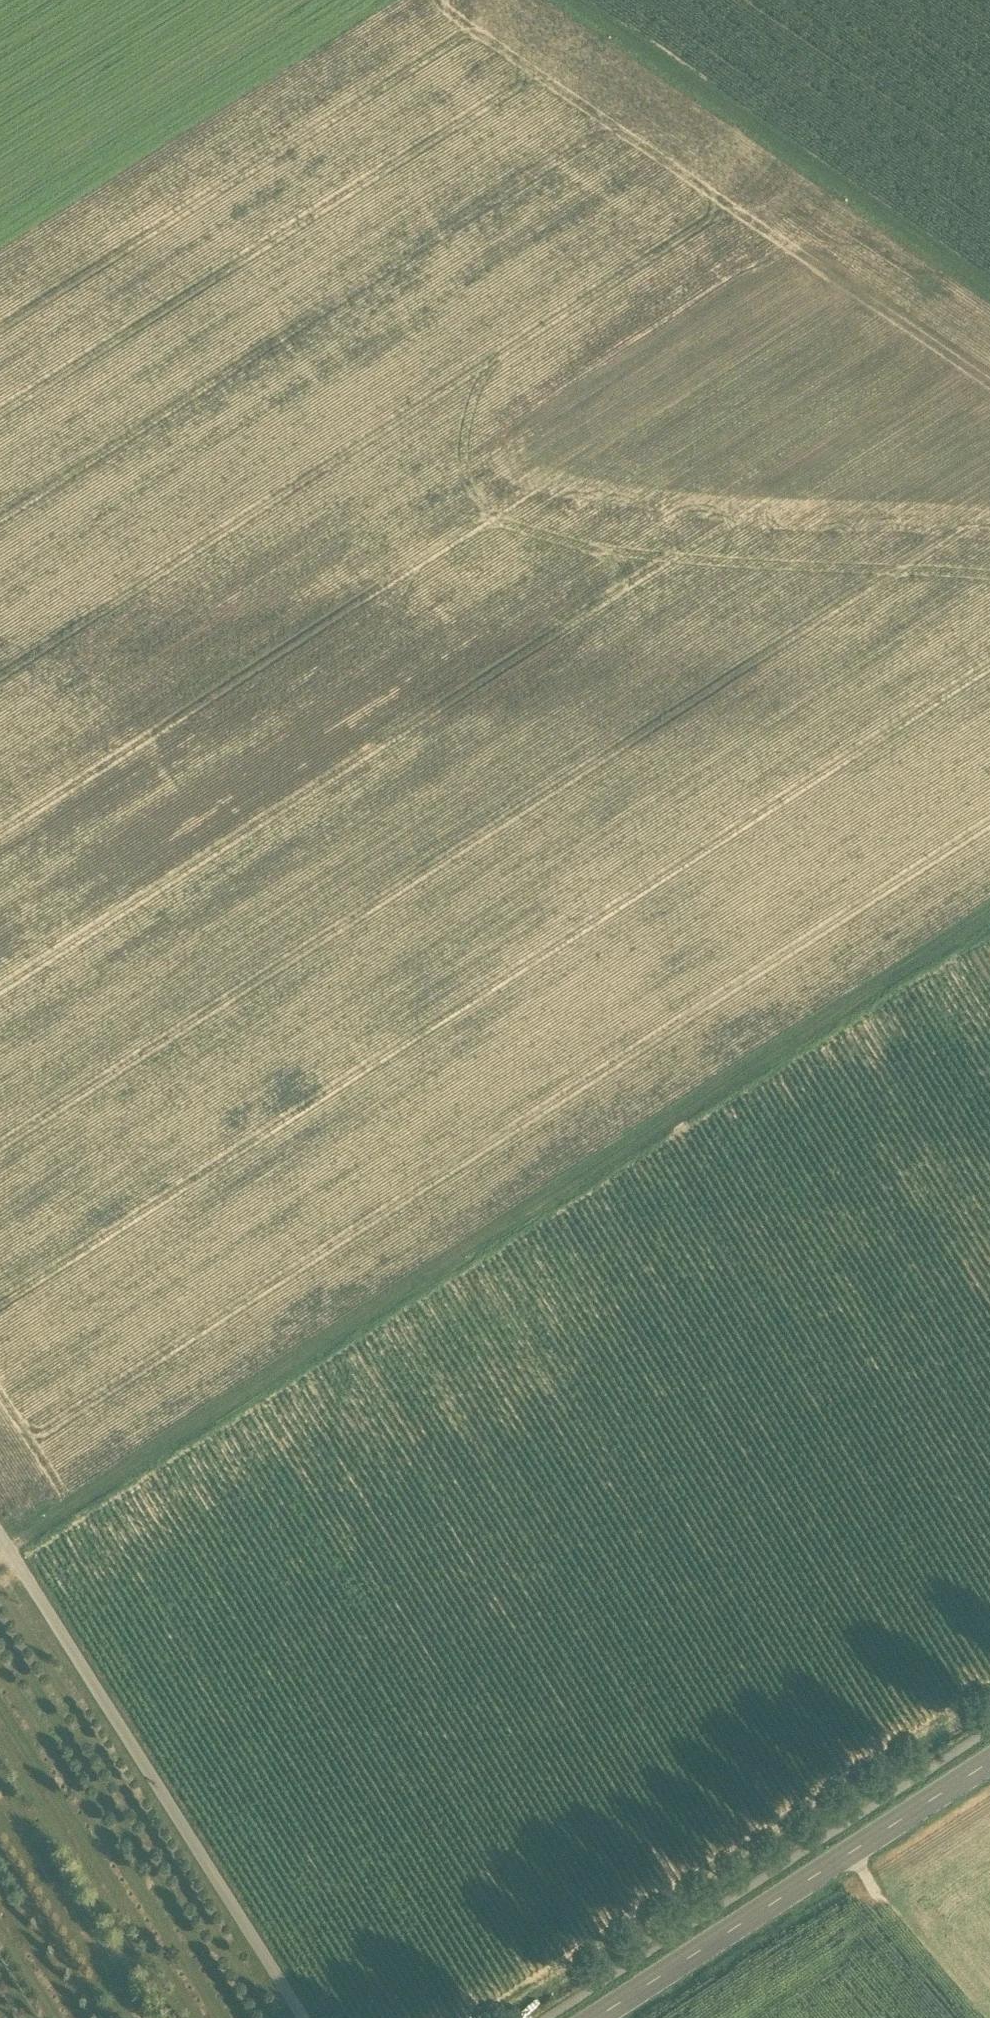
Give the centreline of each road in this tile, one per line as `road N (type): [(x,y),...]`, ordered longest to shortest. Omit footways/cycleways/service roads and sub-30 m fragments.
road 1 (track): [(305,2017),(0,1535)]
road 2 (tertiary): [(598,2017),(989,1764)]

